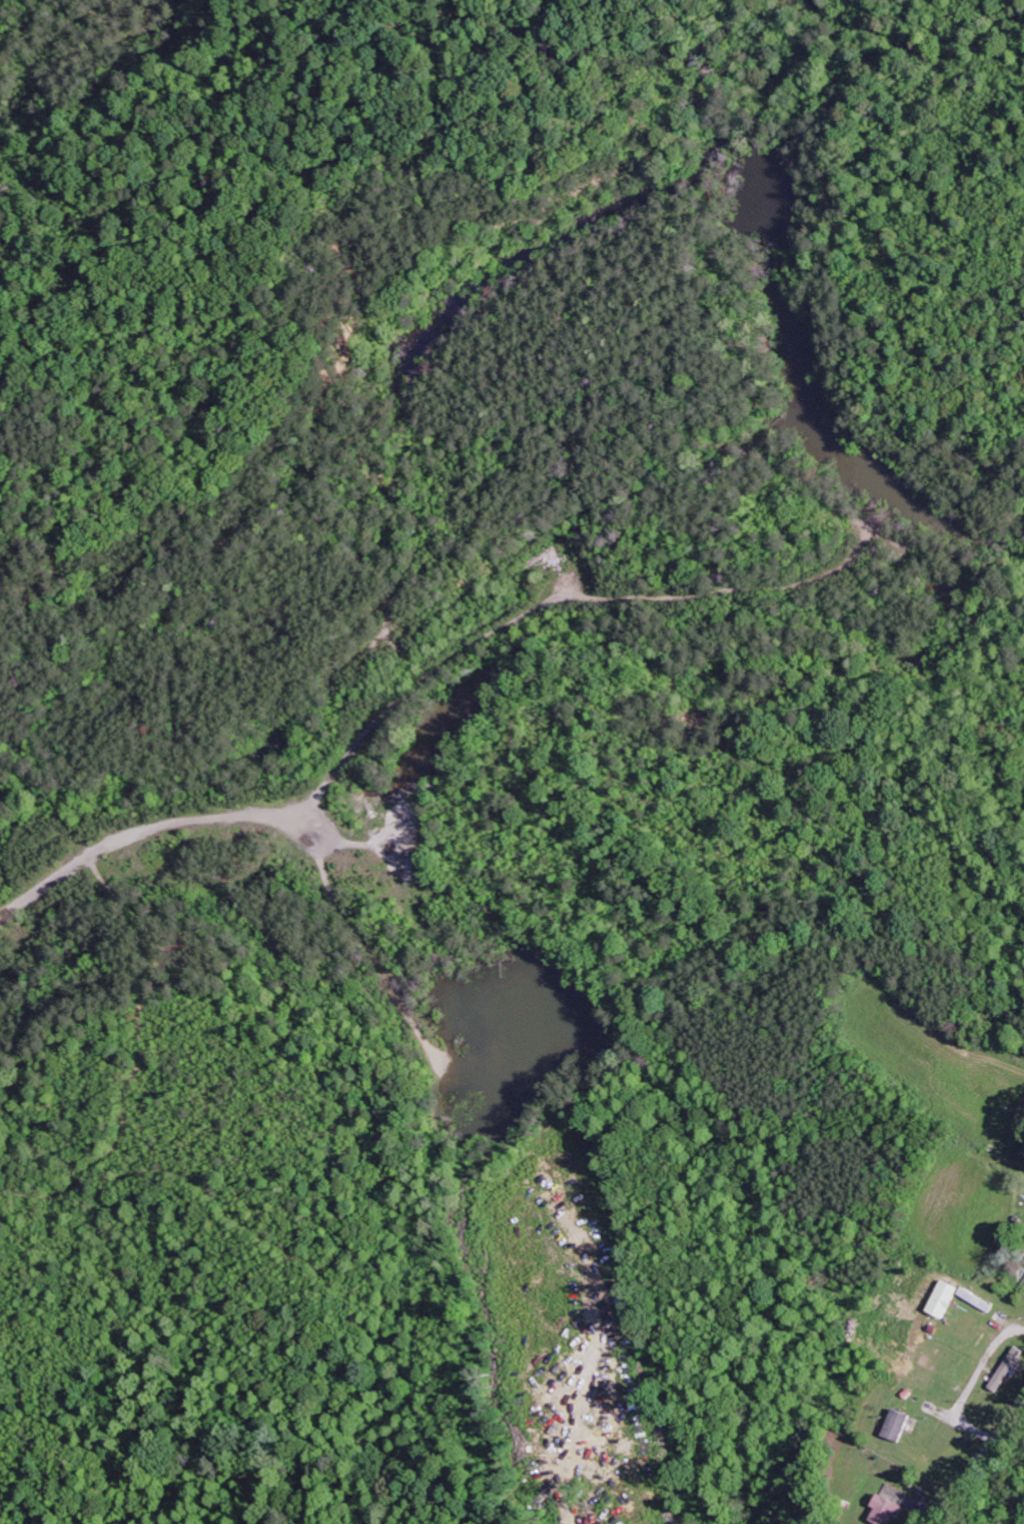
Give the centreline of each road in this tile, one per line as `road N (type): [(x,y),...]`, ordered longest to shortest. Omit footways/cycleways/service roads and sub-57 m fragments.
road 1 (residential): [(943,1523),(1023,1407)]

